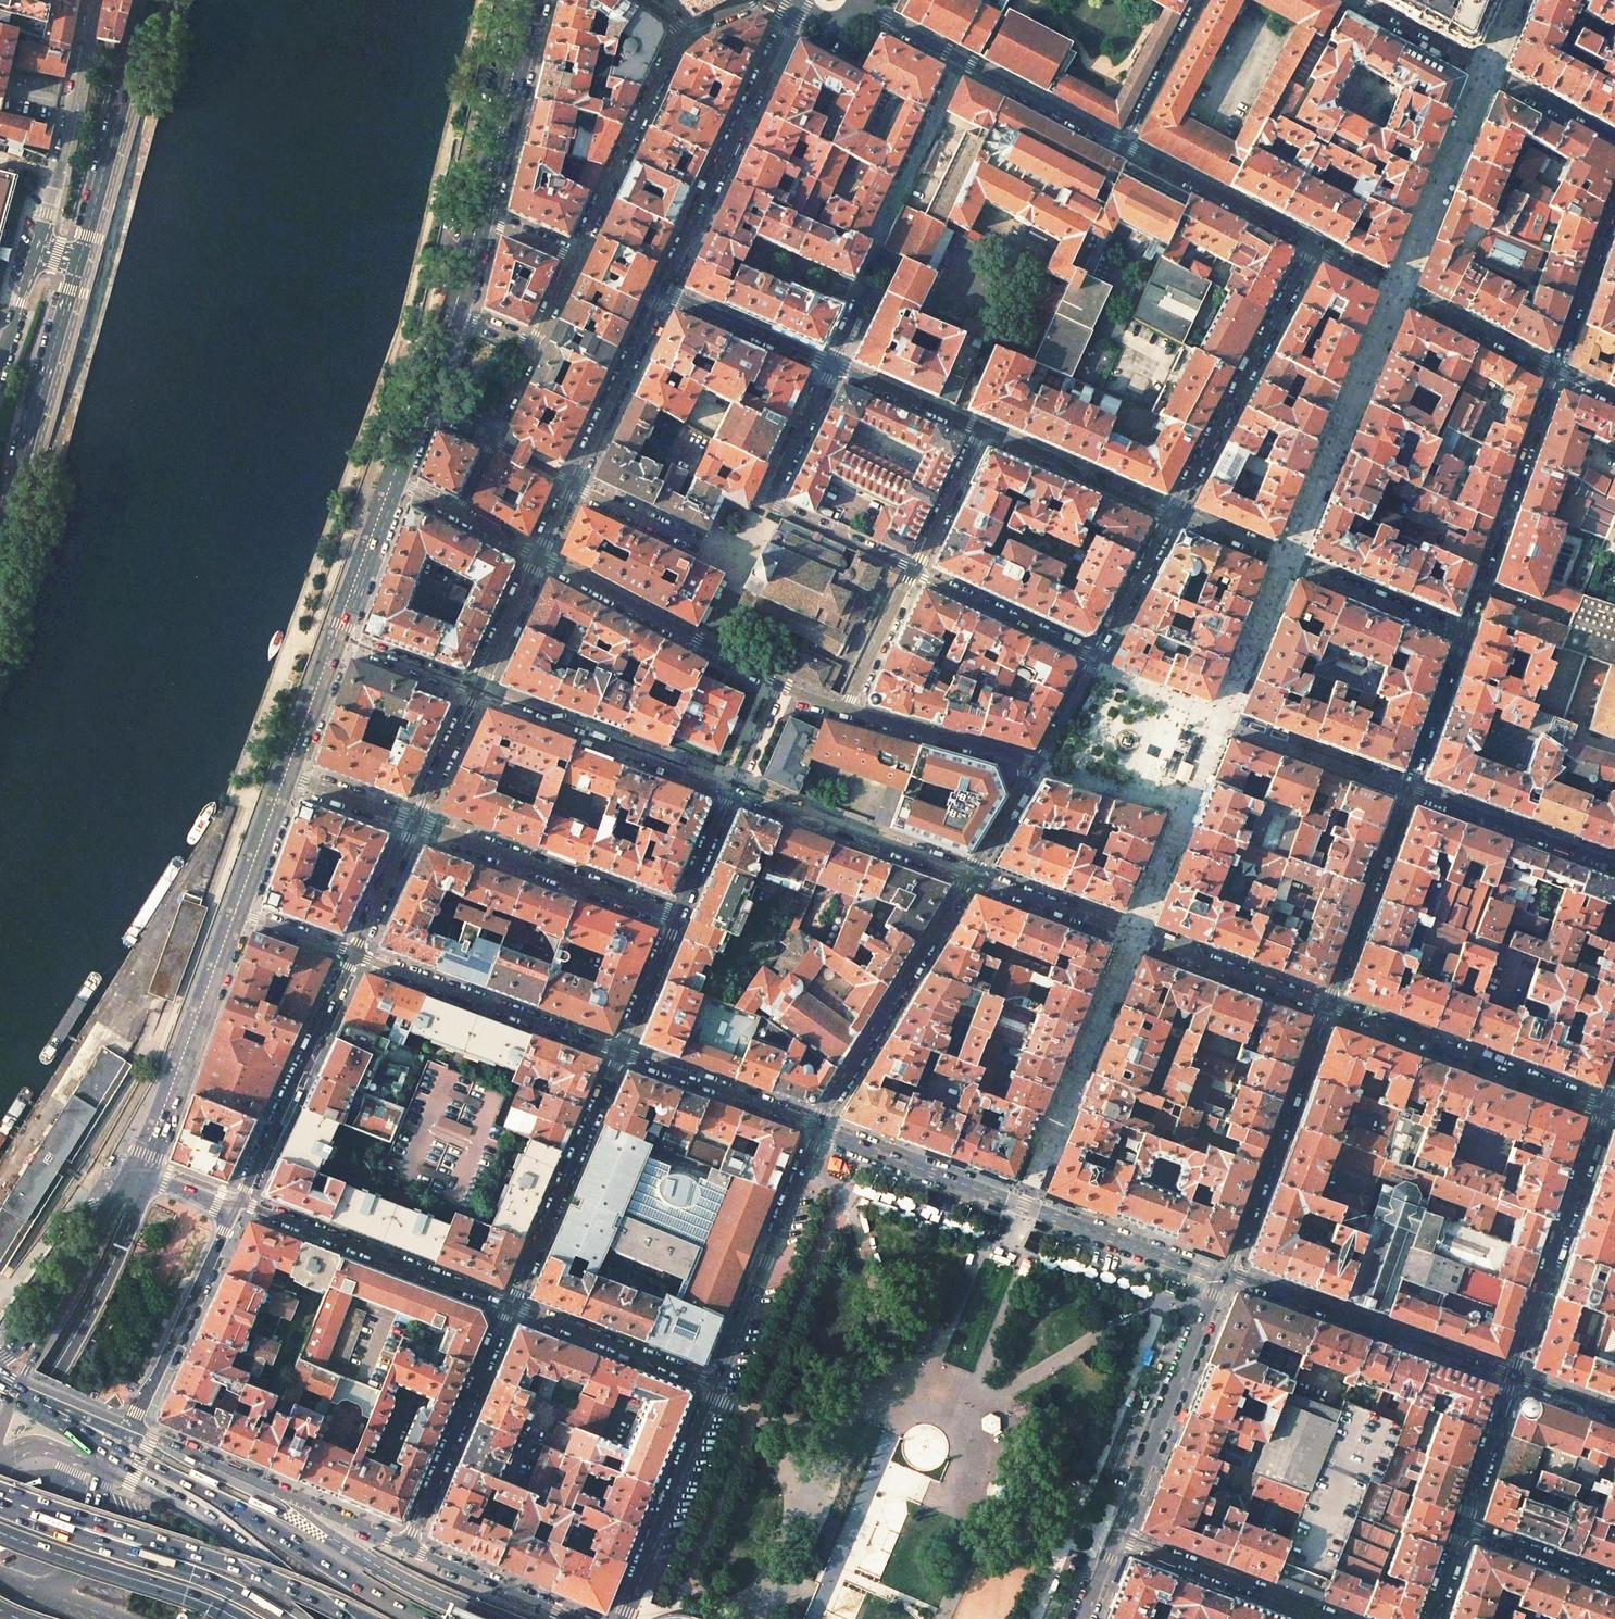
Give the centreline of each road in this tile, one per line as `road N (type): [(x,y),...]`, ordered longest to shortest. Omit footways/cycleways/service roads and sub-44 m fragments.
road 1 (residential): [(1405,789),(1553,368)]
road 2 (residential): [(817,1128),(1224,1276)]
road 3 (trunk): [(361,1618),(256,1572),(0,1495)]
road 4 (residential): [(1327,1005),(970,876)]
road 5 (primary): [(421,1618),(252,1516),(121,1448)]
road 6 (residential): [(1095,658),(1106,675),(1405,789)]
road 7 (residential): [(663,292),(796,6)]
road 8 (residential): [(914,571),(771,502),(832,365)]
road 9 (residential): [(1224,1276),(1515,1378)]
road 10 (residential): [(409,1547),(160,1439),(128,1434)]
road 11 (trunk): [(281,1618),(192,1573),(0,1506)]
road 12 (residential): [(1313,246),(1173,514)]
road 13 (residential): [(1604,1108),(1327,1005)]
road 14 (residential): [(970,876),(817,1128)]
road 15 (residential): [(1614,140),(1357,0)]
road 16 (residential): [(510,1307),(237,1205)]
road 17 (residential): [(1224,1276),(1327,1005)]
road 18 (primary): [(143,1182),(86,1314),(0,1432)]
road 19 (primary): [(0,539),(78,262)]
road 20 (primary): [(242,915),(143,1182)]
road 21 (residential): [(1604,1108),(1515,1378)]
road 22 (residential): [(354,954),(620,1051)]
road 23 (residential): [(1116,1535),(1224,1276)]
road 24 (residential): [(510,1307),(620,1051)]
road 25 (residential): [(237,1205),(354,954)]
road 26 (residential): [(416,822),(676,916)]
road 27 (residential): [(817,1128),(715,1383)]
road 28 (residential): [(733,788),(476,692)]
road 29 (primary): [(334,1618),(197,1511),(107,1467)]
road 30 (primary): [(78,262),(151,0)]
road 31 (residential): [(539,557),(778,684)]
road 32 (residential): [(1553,368),(1313,246)]
road 33 (residential): [(409,1547),(510,1307)]
road 34 (residential): [(96,0),(37,250)]
road 35 (residential): [(128,1434),(237,1205)]
road 36 (residential): [(715,1383),(620,1618)]
road 37 (residential): [(970,876),(733,788)]
road 38 (trunk): [(0,1532),(233,1617)]
road 39 (residential): [(679,35),(574,257)]
road 40 (residential): [(1333,1618),(1116,1535)]
road 41 (residential): [(1327,1005),(1405,789)]
road 42 (primary): [(537,0),(482,221)]
road 43 (residential): [(1405,789),(1614,865)]
road 44 (residential): [(715,1383),(510,1307)]
road 45 (residential): [(1313,246),(1122,145)]
road 46 (residential): [(573,484),(663,292)]
road 47 (residential): [(620,1051),(817,1128)]
road 48 (residential): [(982,429),(1173,514)]
road 49 (residential): [(1095,658),(914,571)]
road 50 (residential): [(876,240),(958,58)]
road 51 (residential): [(848,711),(1036,765)]
road 52 (residential): [(1553,368),(1614,189)]
road 53 (residential): [(1122,145),(958,58)]
road 54 (residential): [(663,292),(832,365)]
road 55 (residential): [(571,1618),(409,1547)]
road 56 (primary): [(398,484),(342,641)]
road 57 (residential): [(1200,0),(1122,145)]
road 58 (residential): [(1173,514),(1095,658)]
road 59 (residential): [(832,365),(982,429)]
road 60 (residential): [(1614,1583),(1464,1527)]
road 61 (residential): [(1515,1378),(1464,1527)]
road 62 (residential): [(914,571),(982,429)]
road 63 (residential): [(848,711),(914,571)]
road 64 (primary): [(83,1257),(16,1392)]
road 65 (residential): [(476,692),(539,557)]
road 66 (primary): [(293,776),(242,915)]
road 67 (residential): [(620,1051),(676,916)]
road 68 (residential): [(354,954),(416,822)]
road 69 (primary): [(342,641),(293,776)]
road 70 (residential): [(476,692),(342,641)]
road 71 (secondary): [(50,1596),(74,1569),(107,1467)]
road 72 (residential): [(416,822),(476,692)]
road 73 (residential): [(700,547),(573,484)]
road 74 (residential): [(676,916),(733,788)]
road 75 (primary): [(83,1257),(26,1339),(0,1357)]
road 76 (residential): [(293,776),(416,822)]
road 77 (residential): [(1036,765),(970,876)]
road 78 (residential): [(1095,658),(1036,765)]
road 79 (residential): [(37,250),(0,364)]

